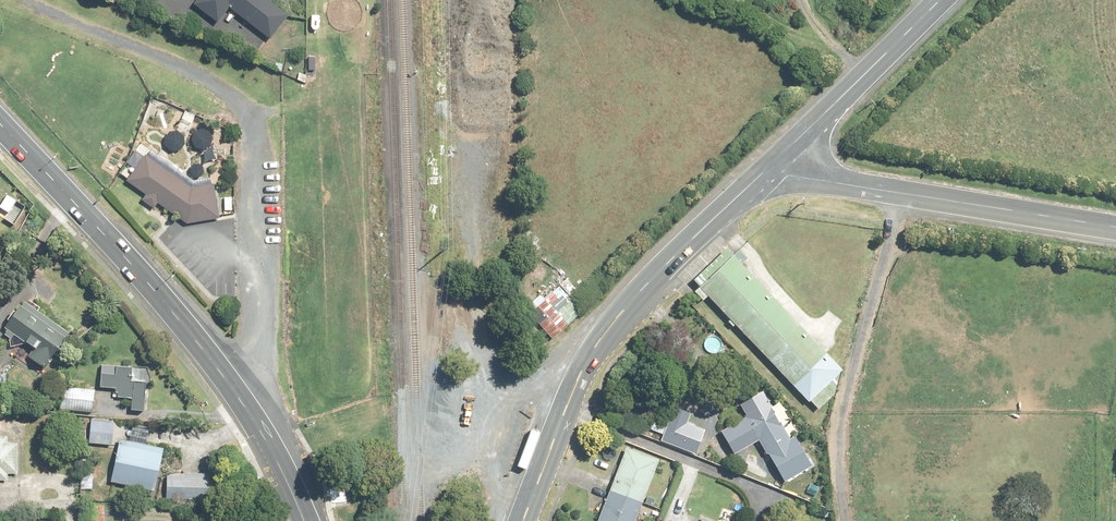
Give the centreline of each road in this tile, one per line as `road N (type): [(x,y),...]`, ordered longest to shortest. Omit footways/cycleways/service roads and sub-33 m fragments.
road 1 (secondary): [(302,520),(245,411),(184,326),(0,124)]
road 2 (tertiary): [(774,164),(633,292),(576,380),(521,520)]
road 3 (tertiary): [(1115,229),(789,177),(774,164)]
road 4 (track): [(10,0),(189,79),(249,117)]
road 5 (tertiary): [(942,0),(774,164)]

